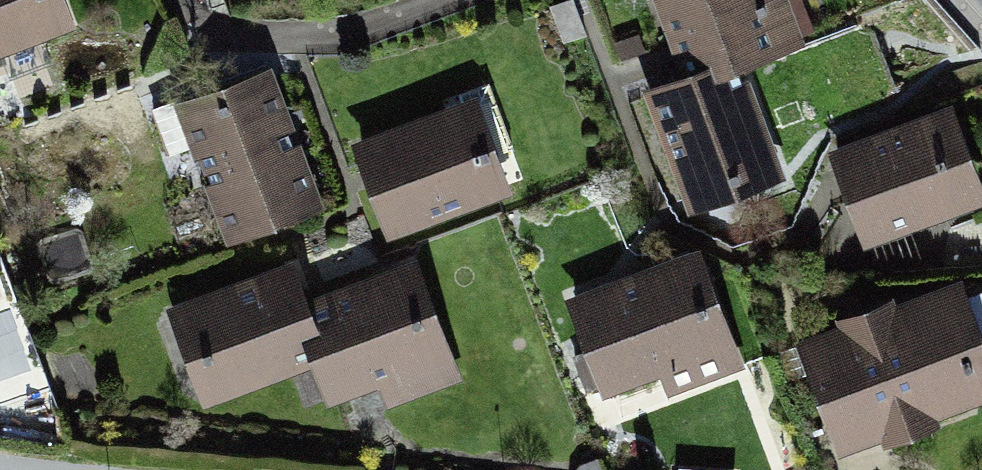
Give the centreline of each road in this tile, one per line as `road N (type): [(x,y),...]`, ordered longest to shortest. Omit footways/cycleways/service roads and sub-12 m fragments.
road 1 (residential): [(192,0),(208,32),(331,41),(447,0)]

